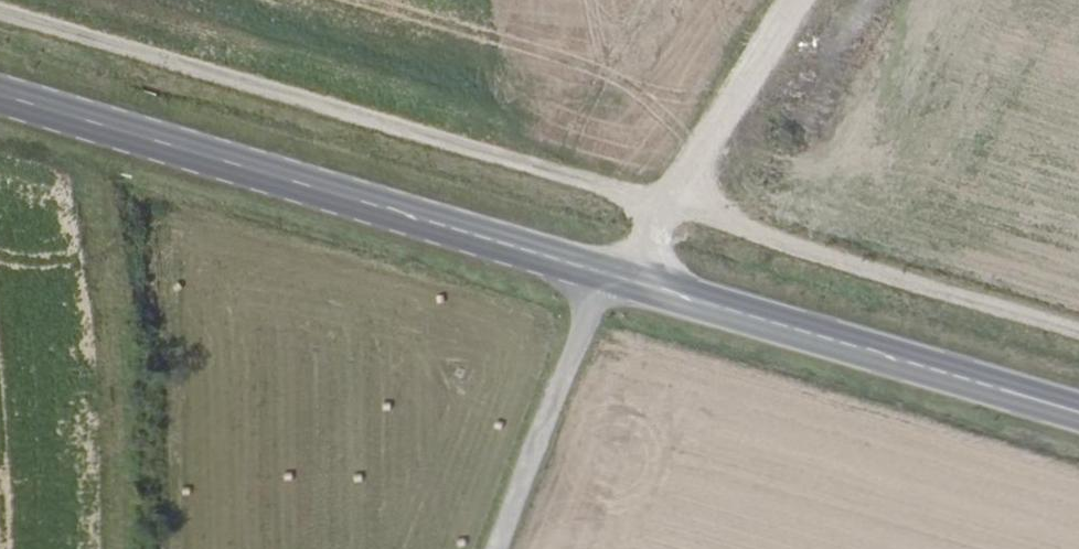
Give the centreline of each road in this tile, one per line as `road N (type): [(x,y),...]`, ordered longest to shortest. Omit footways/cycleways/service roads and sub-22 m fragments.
road 1 (primary): [(1078,415),(0,97)]
road 2 (track): [(1078,326),(0,9)]
road 3 (track): [(613,278),(780,0)]

